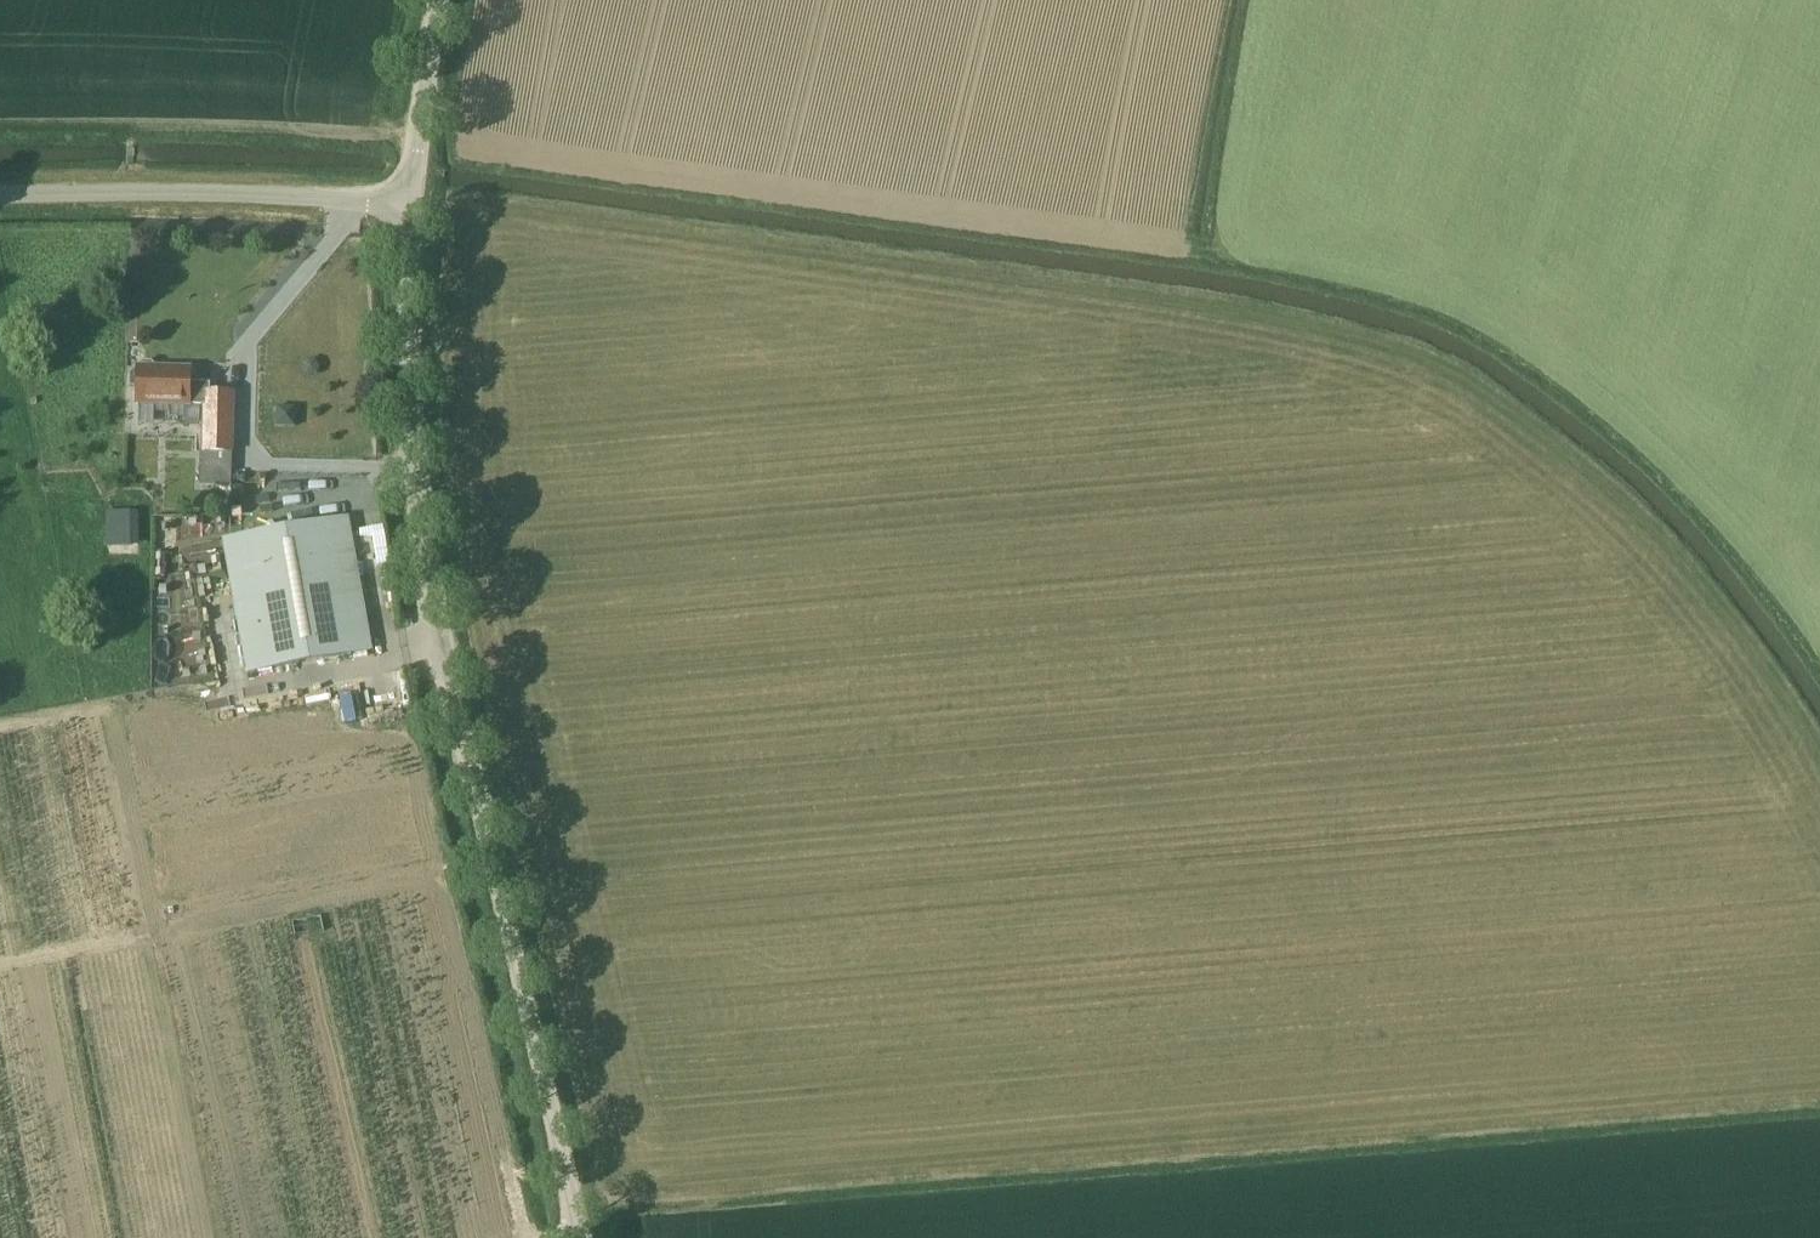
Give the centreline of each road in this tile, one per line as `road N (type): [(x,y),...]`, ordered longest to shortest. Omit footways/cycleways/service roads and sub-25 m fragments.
road 1 (track): [(424,101),(453,107),(486,81),(507,80),(965,143),(1173,174),(1183,190),(1178,243),(1274,254),(1284,210),(1419,244),(1572,323),(1672,398),(1740,462),(1819,559)]
road 2 (unclassified): [(581,1237),(439,630),(418,468),(409,205)]
road 3 (unclassified): [(409,205),(243,193),(0,193)]
road 4 (unclassified): [(409,205),(439,0)]

